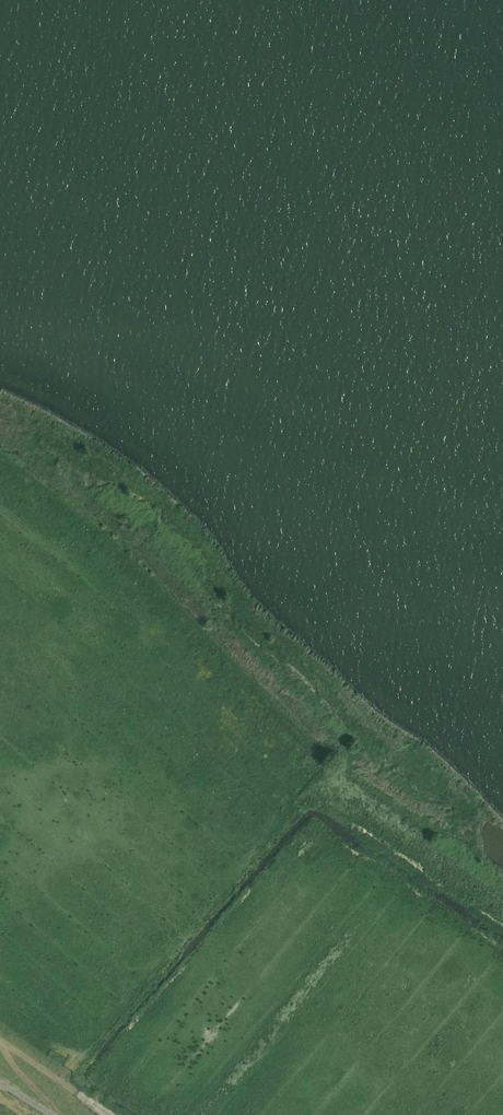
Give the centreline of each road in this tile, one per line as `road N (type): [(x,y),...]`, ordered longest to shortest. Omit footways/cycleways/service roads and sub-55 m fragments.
road 1 (track): [(0,1041),(105,1114)]

